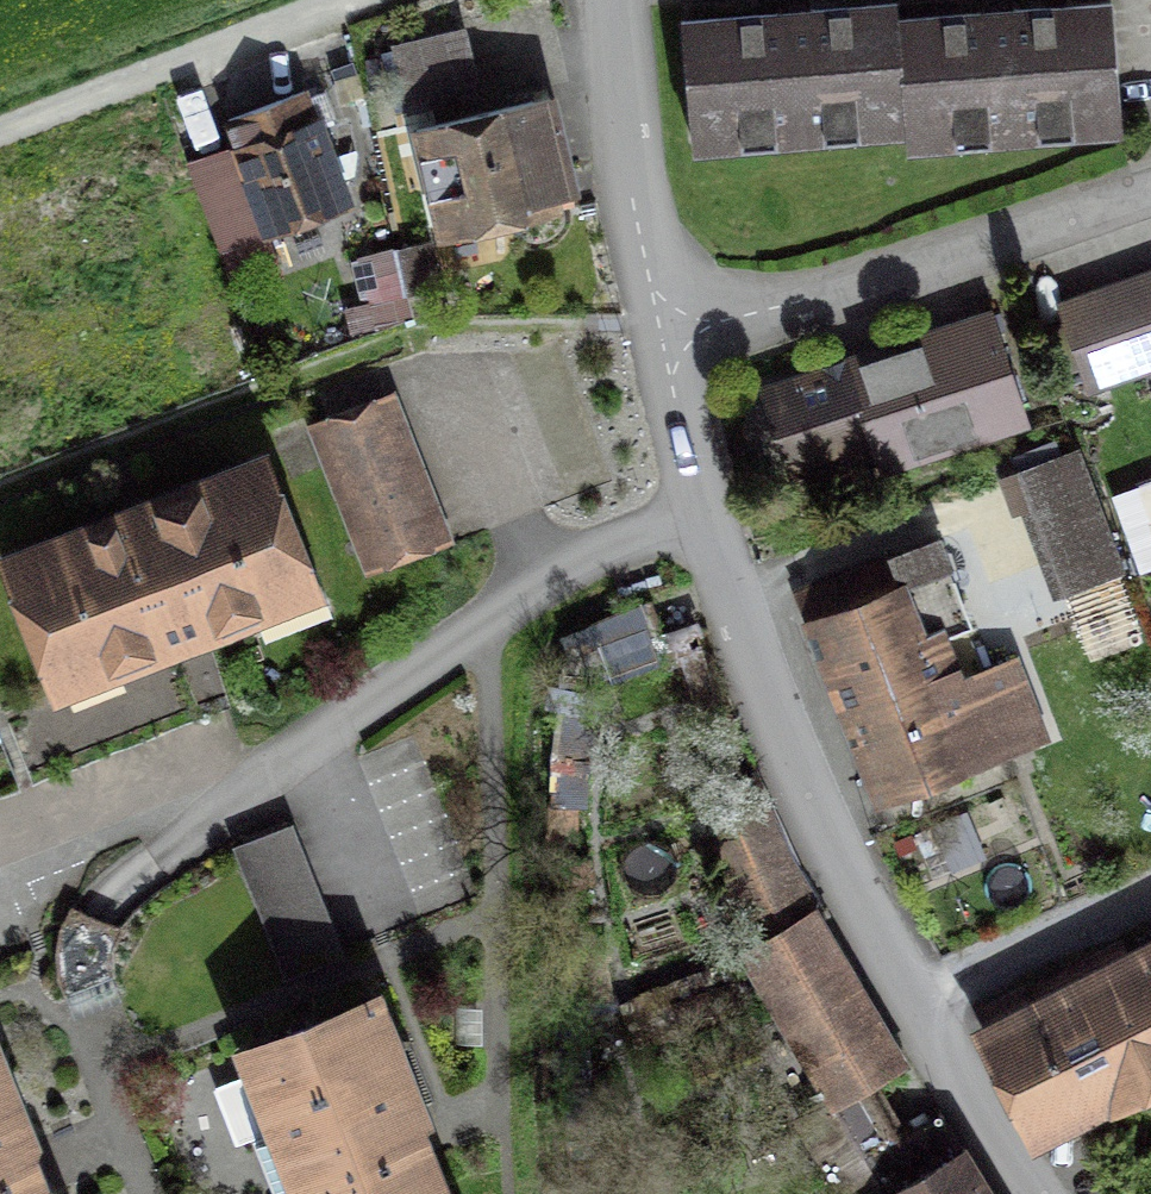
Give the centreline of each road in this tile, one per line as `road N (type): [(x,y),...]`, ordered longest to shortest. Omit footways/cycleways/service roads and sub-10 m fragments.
road 1 (residential): [(666,343),(692,478),(788,756),(852,886),(1028,1193)]
road 2 (residential): [(666,343),(1150,197)]
road 3 (residential): [(612,0),(622,179),(666,343)]

